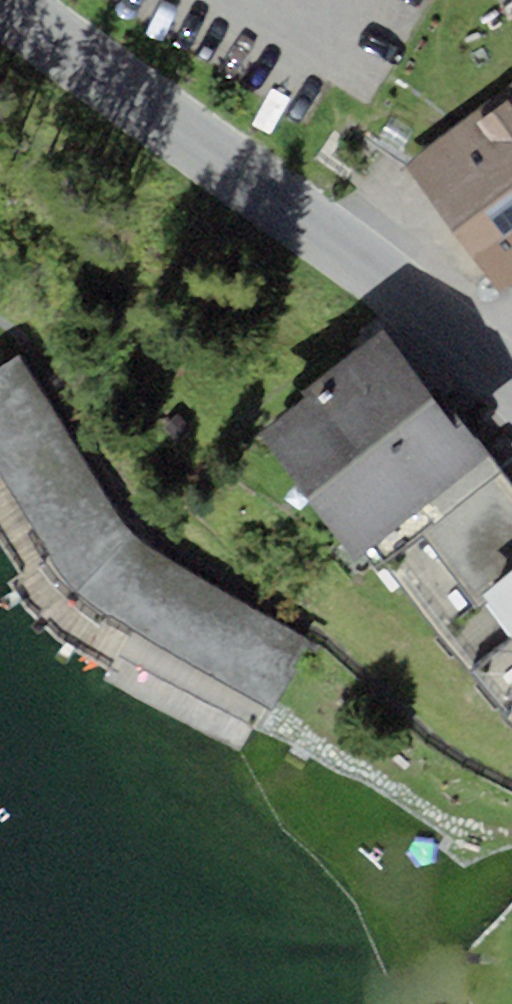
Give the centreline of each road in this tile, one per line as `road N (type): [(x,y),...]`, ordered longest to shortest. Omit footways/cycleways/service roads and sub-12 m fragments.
road 1 (residential): [(15,0),(476,344),(511,380)]

